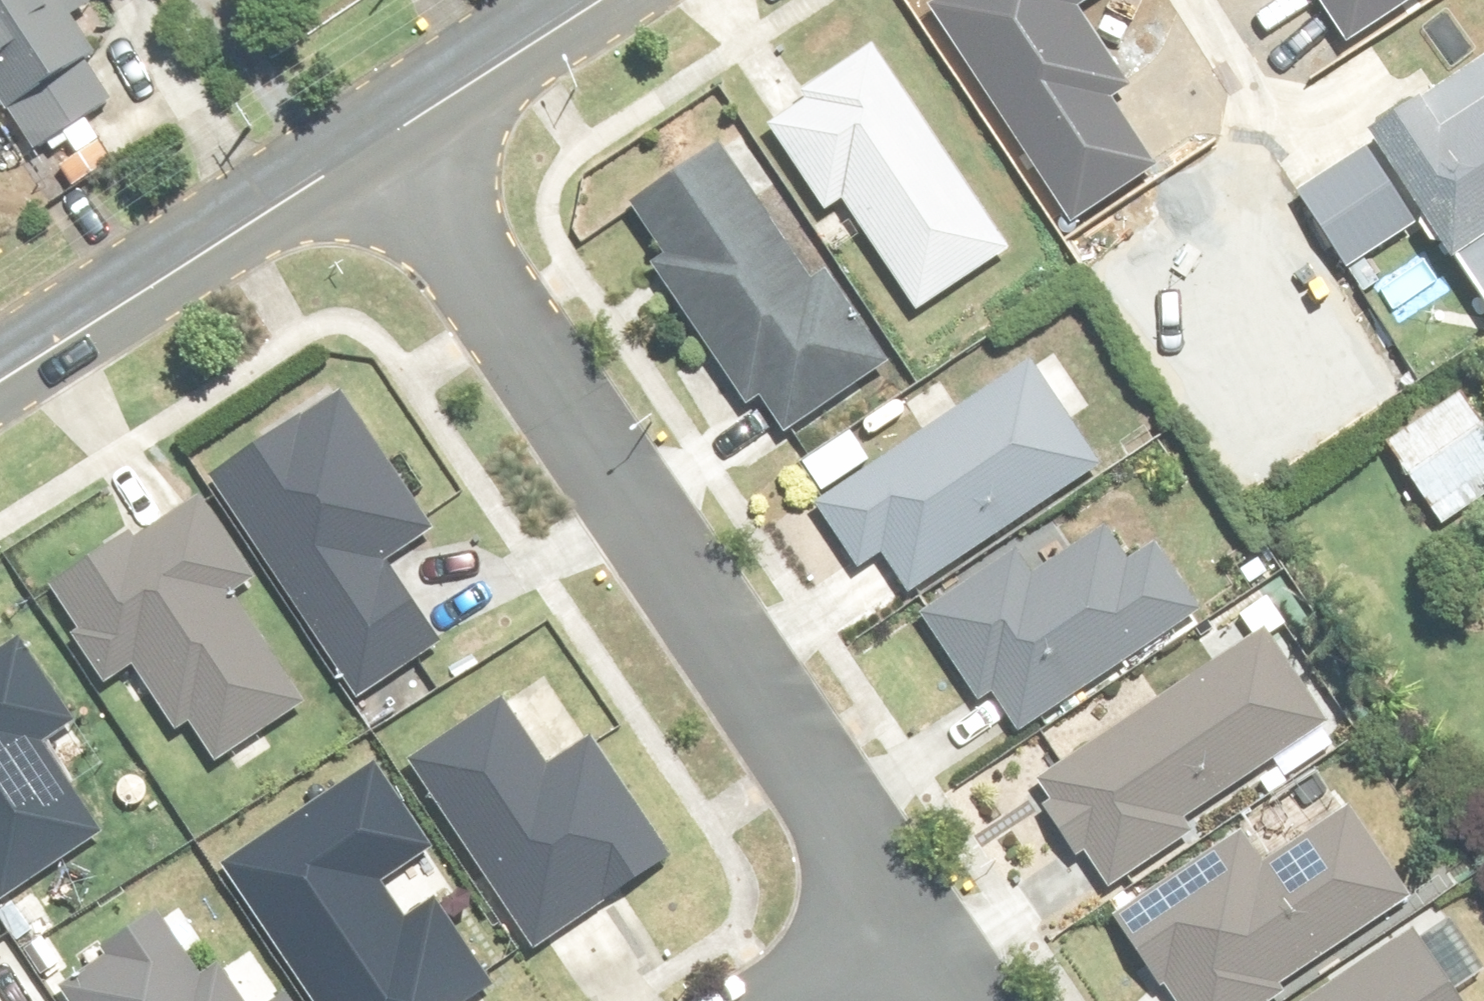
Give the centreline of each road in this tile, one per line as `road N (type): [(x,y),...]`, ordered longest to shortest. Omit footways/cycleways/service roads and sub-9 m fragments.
road 1 (residential): [(912,928),(369,138)]
road 2 (tertiary): [(0,374),(369,138)]
road 3 (tertiary): [(369,138),(584,0)]
road 4 (residential): [(792,1000),(912,928)]

